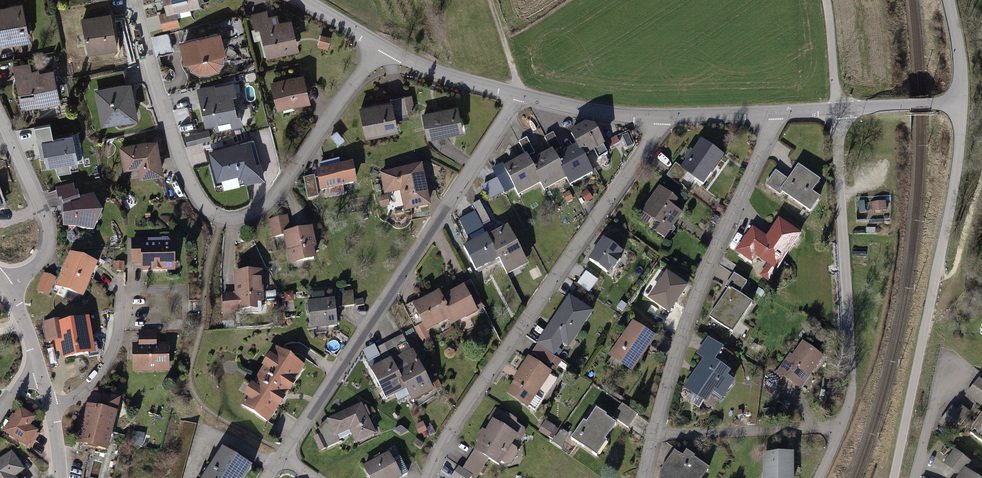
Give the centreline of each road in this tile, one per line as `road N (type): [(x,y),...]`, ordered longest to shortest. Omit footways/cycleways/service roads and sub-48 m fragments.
road 1 (residential): [(137,0),(170,116),(219,215),(245,217),(273,199),(378,45)]
road 2 (residential): [(664,115),(448,432),(426,477)]
road 3 (residential): [(284,452),(517,94)]
road 4 (residential): [(768,113),(762,147),(685,325),(643,477)]
road 5 (residential): [(893,477),(958,156),(952,104)]
road 6 (residential): [(836,109),(851,378),(820,477)]
road 7 (residential): [(0,114),(50,224),(36,263),(6,282)]
road 8 (residential): [(120,281),(105,361),(51,408)]
road 9 (residential): [(664,115),(517,94)]
road 10 (residential): [(517,94),(378,45)]

